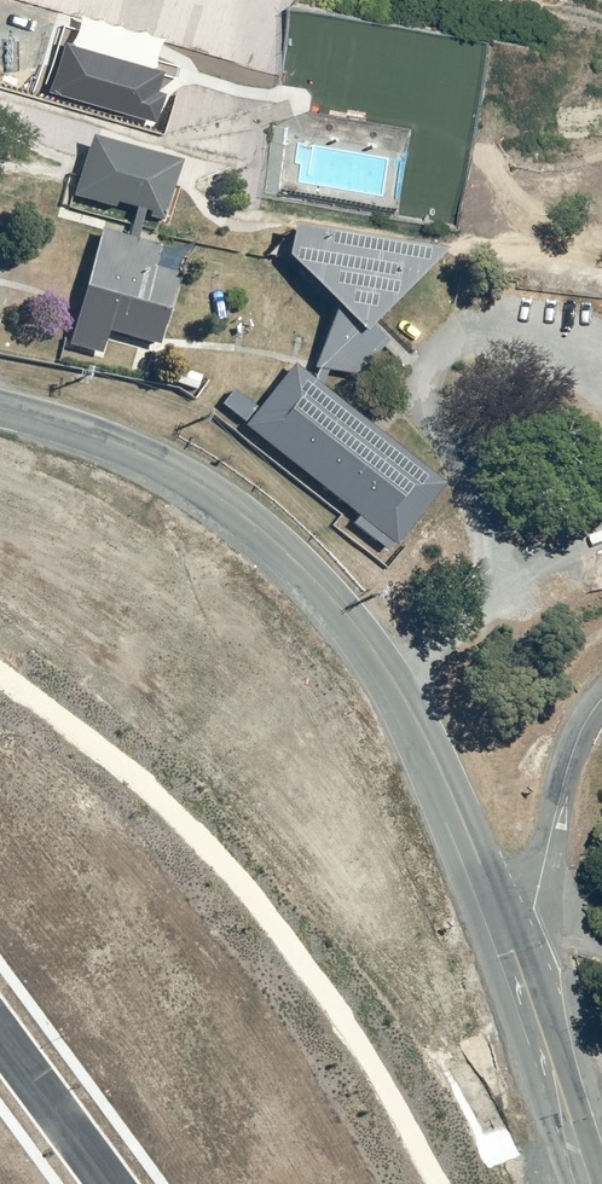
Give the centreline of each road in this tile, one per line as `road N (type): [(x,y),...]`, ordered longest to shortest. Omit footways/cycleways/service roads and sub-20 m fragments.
road 1 (tertiary): [(505,923),(404,696),(326,593),(231,506),(169,470),(0,403)]
road 2 (tertiary): [(587,1183),(505,923)]
road 3 (unclassified): [(505,923),(536,911),(566,775),(601,699)]
road 4 (residential): [(111,1183),(0,1033)]

